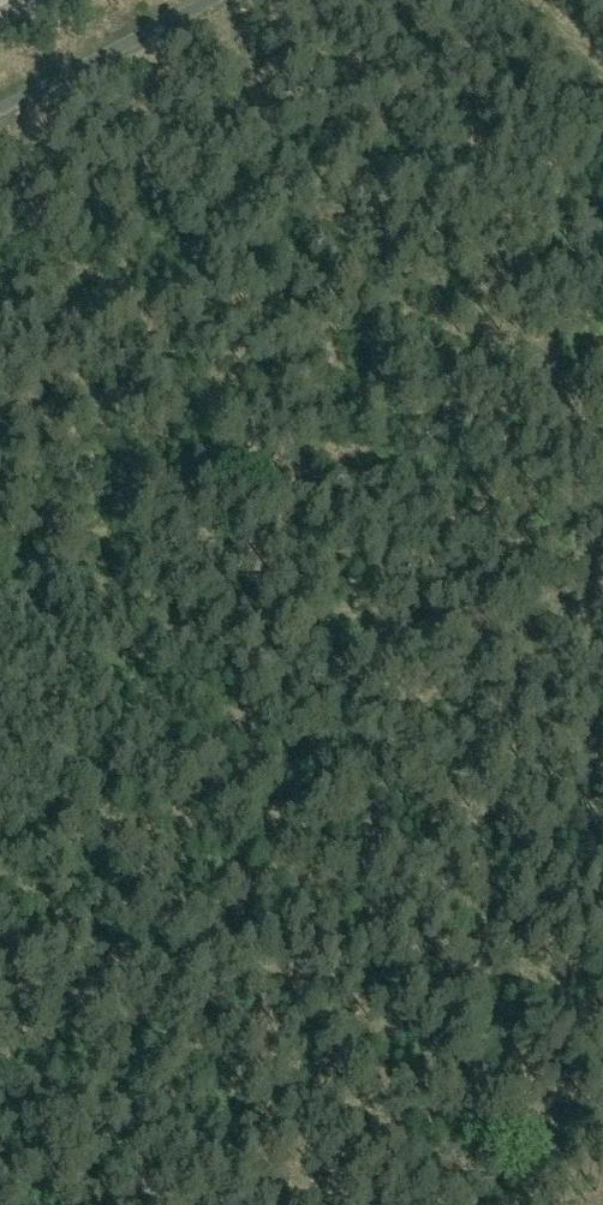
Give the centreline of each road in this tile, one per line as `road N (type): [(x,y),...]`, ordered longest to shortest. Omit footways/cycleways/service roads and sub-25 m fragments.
road 1 (unclassified): [(0,110),(209,0)]

